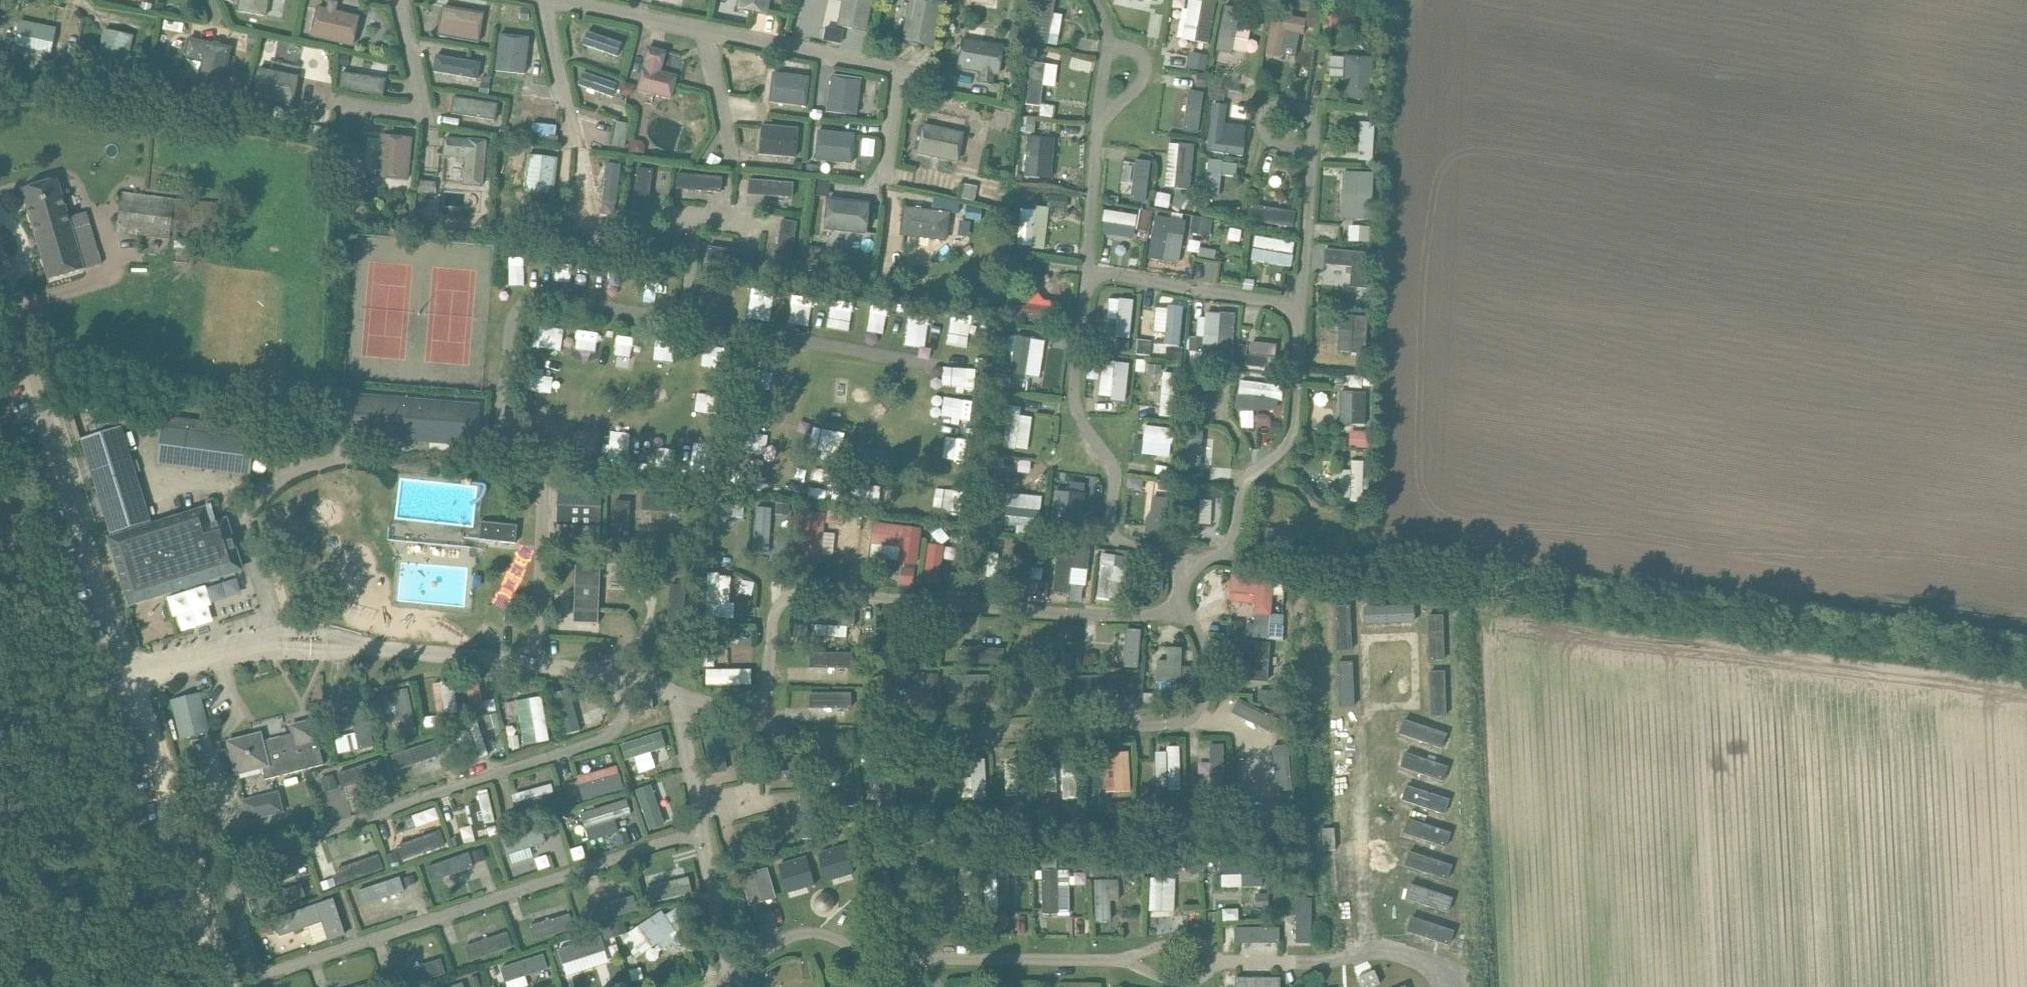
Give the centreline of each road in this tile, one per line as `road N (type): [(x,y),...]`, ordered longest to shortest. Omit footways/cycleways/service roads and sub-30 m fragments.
road 1 (unclassified): [(135,675),(0,270)]
road 2 (track): [(233,986),(135,675)]

